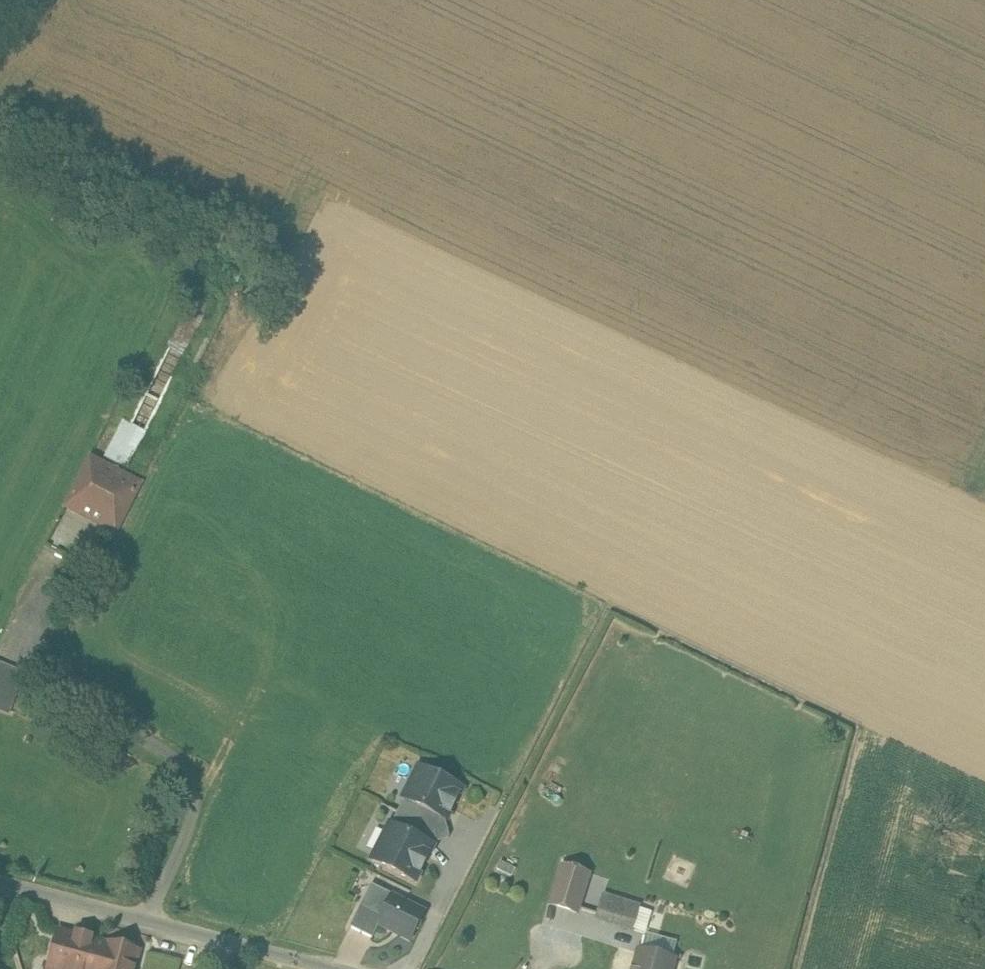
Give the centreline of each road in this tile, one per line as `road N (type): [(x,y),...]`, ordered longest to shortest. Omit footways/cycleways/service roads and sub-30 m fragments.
road 1 (unclassified): [(335,968),(0,880)]

